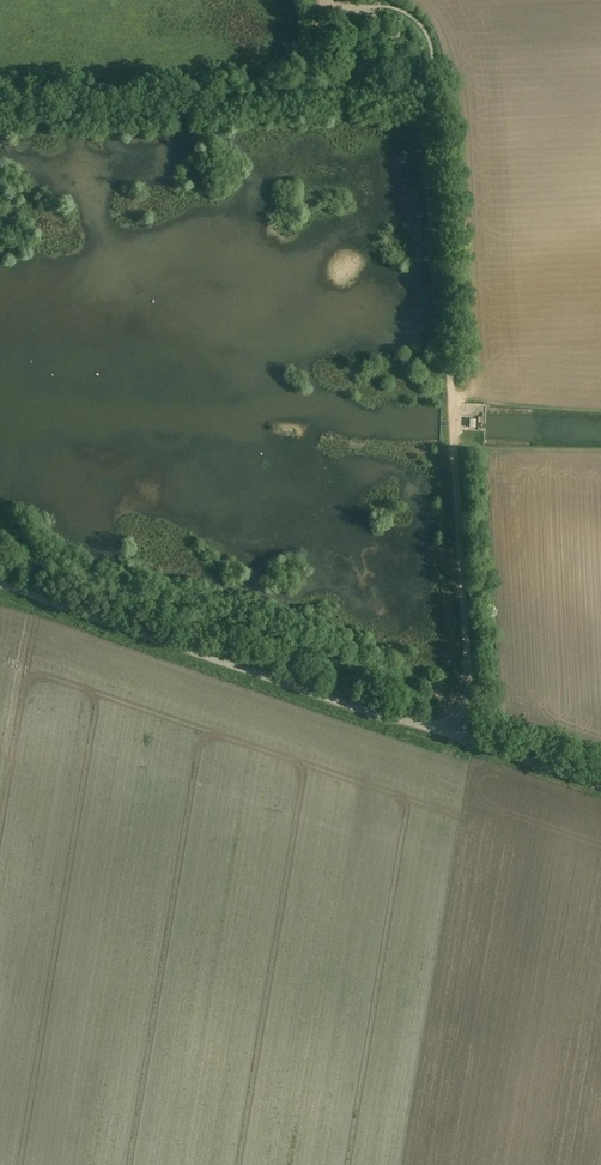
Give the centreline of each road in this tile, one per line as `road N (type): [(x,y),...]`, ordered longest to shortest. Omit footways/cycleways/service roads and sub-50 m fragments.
road 1 (unclassified): [(458,737),(0,585)]
road 2 (unclassified): [(458,737),(469,683),(450,372)]
road 3 (unclassified): [(600,787),(458,737)]
road 4 (track): [(452,392),(518,409),(600,413)]
road 5 (track): [(454,437),(600,445)]

